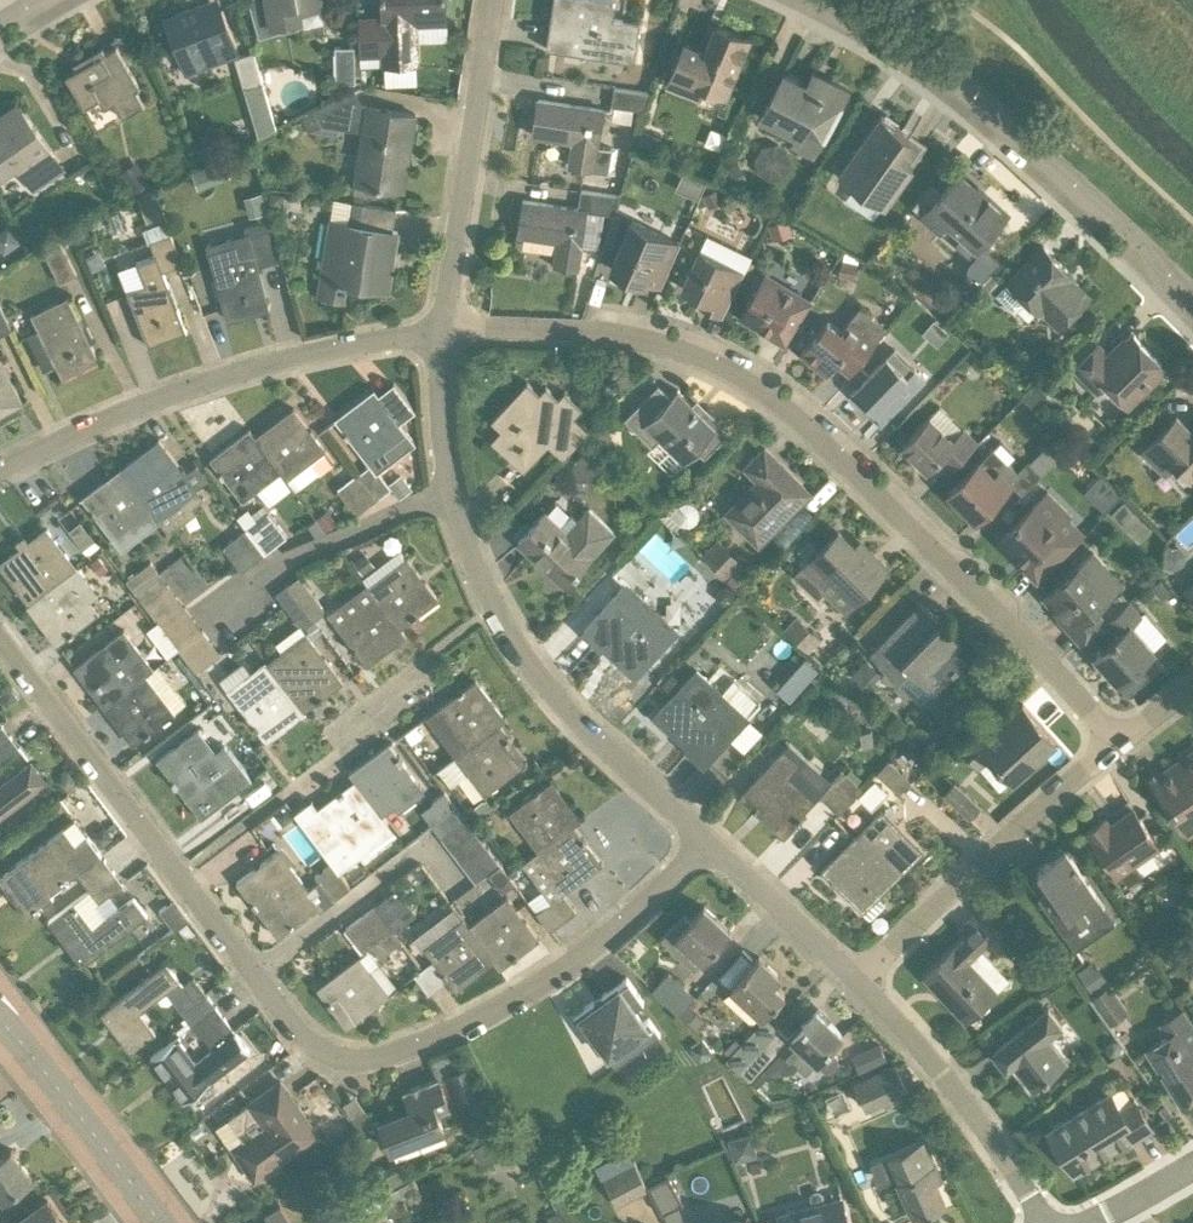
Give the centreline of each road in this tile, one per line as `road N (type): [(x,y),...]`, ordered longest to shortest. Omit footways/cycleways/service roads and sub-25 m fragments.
road 1 (residential): [(1116,745),(838,456),(742,381),(636,347),(557,335),(445,342)]
road 2 (residential): [(248,985),(305,1052),(363,1063),(502,1003),(569,954),(688,845)]
road 3 (tertiary): [(1192,306),(1118,223),(982,105),(799,0)]
road 4 (residential): [(0,475),(196,395),(307,360),(445,342)]
road 5 (residential): [(688,845),(558,717),(496,636),(465,566),(446,494)]
road 6 (residential): [(0,650),(248,985)]
road 7 (residential): [(863,990),(1116,745)]
road 8 (residential): [(445,342),(499,0)]
road 9 (residential): [(1041,1222),(863,990)]
road 10 (residential): [(248,985),(431,843),(465,890)]
road 11 (residential): [(193,593),(262,580),(446,494)]
road 12 (tertiary): [(160,1222),(0,1022)]
road 13 (residential): [(863,990),(688,845)]
road 14 (residential): [(446,494),(445,342)]

